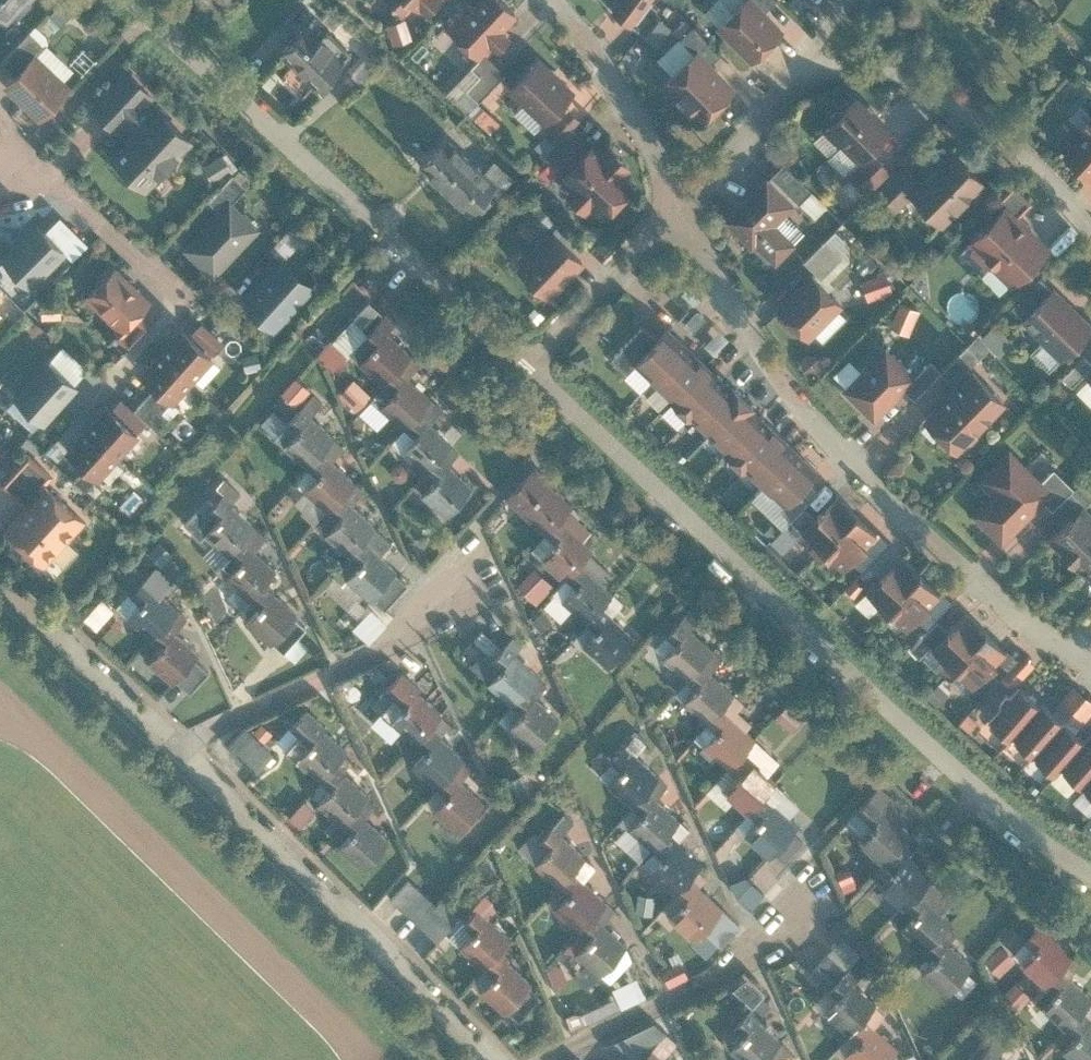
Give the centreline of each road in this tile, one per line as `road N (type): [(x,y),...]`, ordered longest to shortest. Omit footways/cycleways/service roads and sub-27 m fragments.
road 1 (residential): [(534,368),(930,746),(1043,841),(1090,870)]
road 2 (residential): [(685,203),(728,302),(782,387),(906,520),(1090,667)]
road 3 (residential): [(133,0),(534,368)]
road 4 (residential): [(186,744),(499,1059)]
road 5 (residential): [(0,185),(23,161),(182,297),(112,376)]
road 6 (residential): [(186,744),(474,594)]
road 7 (residential): [(541,1059),(807,926)]
road 8 (residential): [(1090,227),(1007,138),(911,81),(856,65)]
road 9 (residential): [(0,580),(186,744)]
road 10 (residential): [(557,0),(685,203)]
road 11 (residential): [(534,368),(685,203)]
road 12 (residential): [(685,203),(796,79)]

